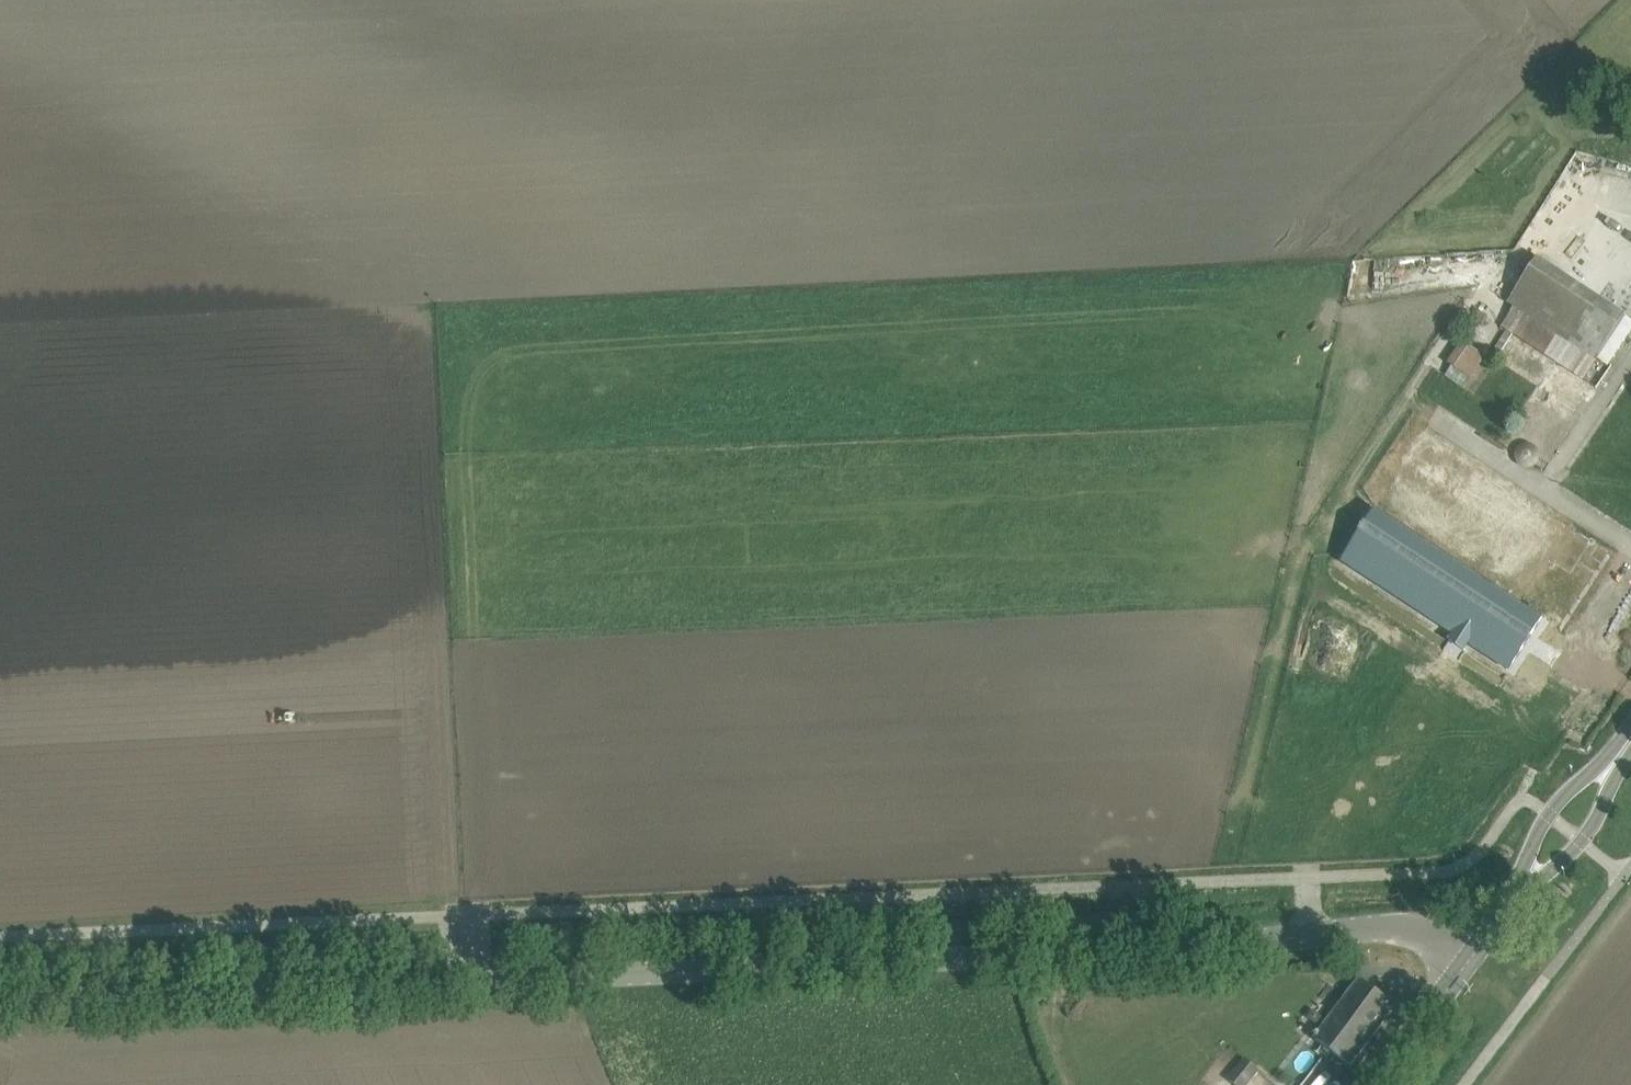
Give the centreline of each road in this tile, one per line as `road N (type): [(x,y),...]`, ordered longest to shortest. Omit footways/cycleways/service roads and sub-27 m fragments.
road 1 (tertiary): [(0,996),(1427,933),(1469,962)]
road 2 (secondary): [(1628,743),(1551,813),(1518,899)]
road 3 (secondary): [(1518,899),(1583,840),(1628,743)]
road 4 (secondary): [(1377,1084),(1469,962)]

